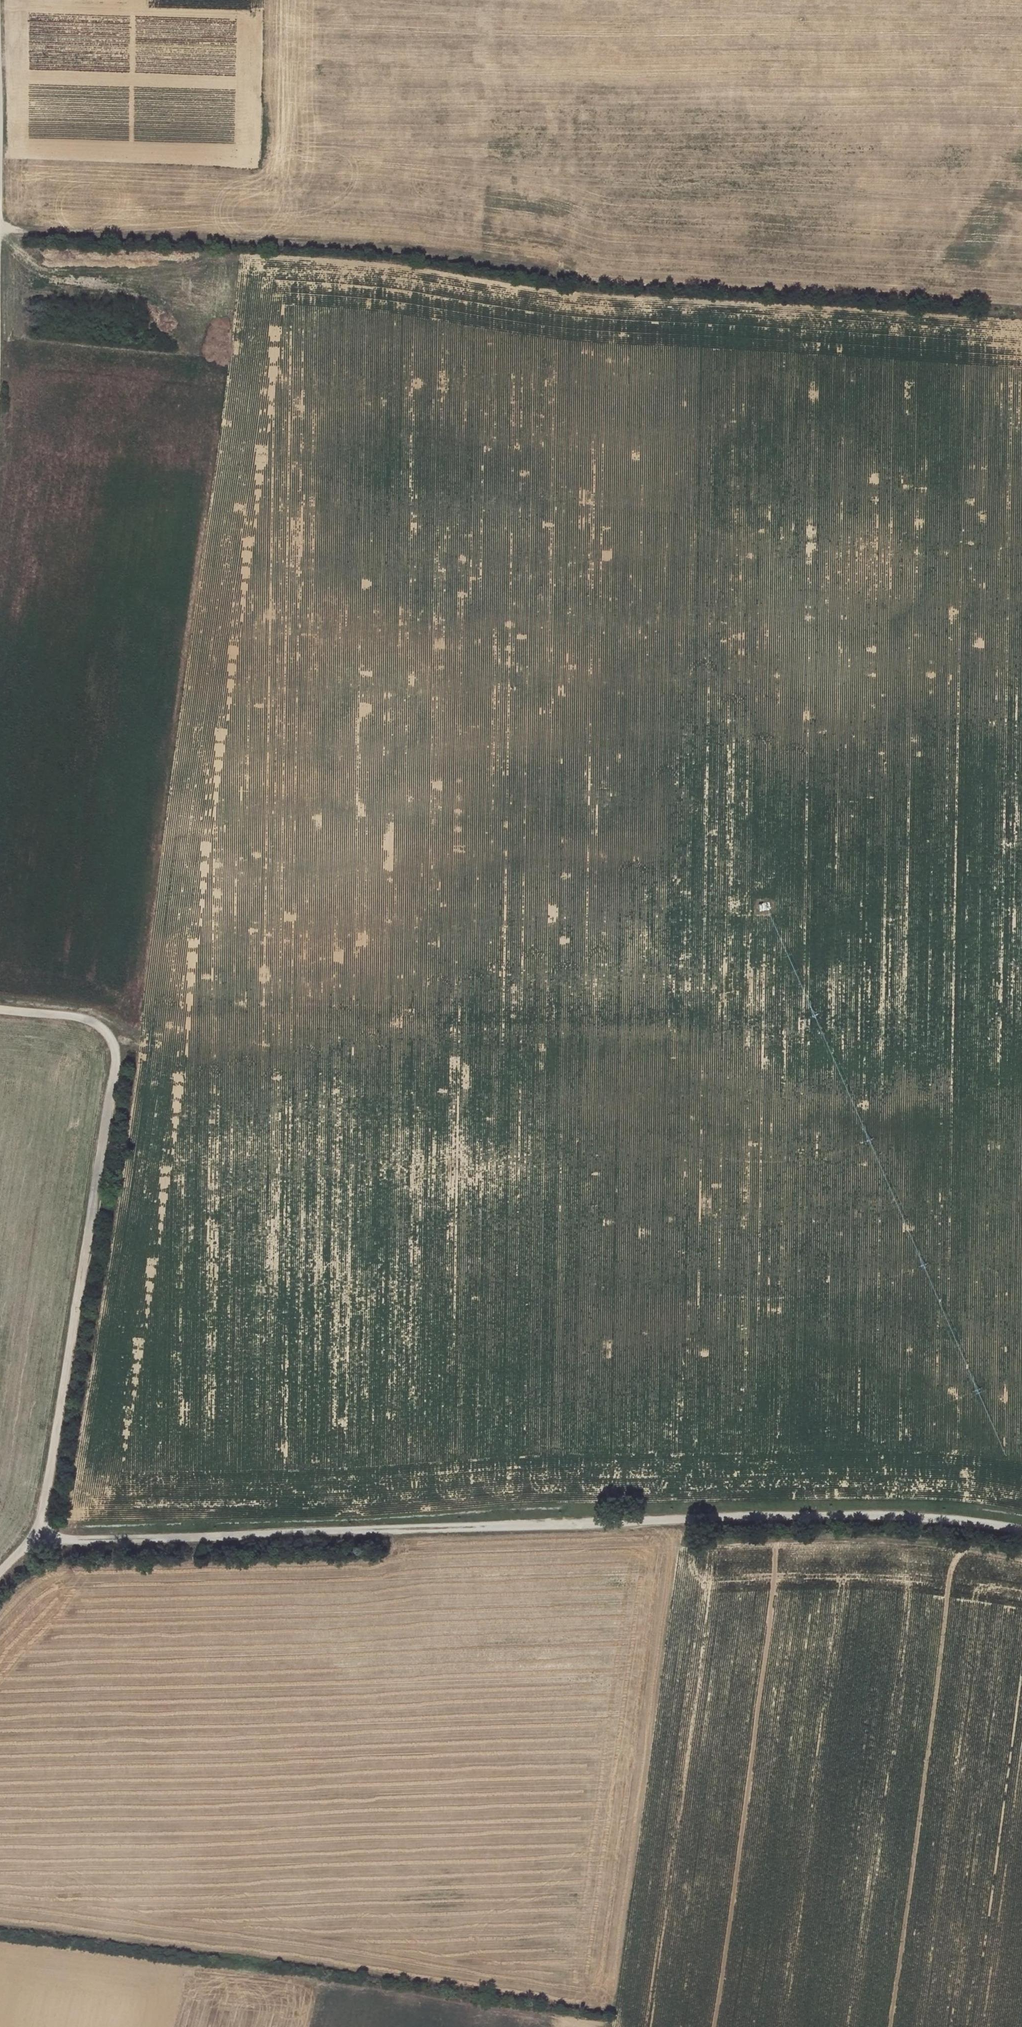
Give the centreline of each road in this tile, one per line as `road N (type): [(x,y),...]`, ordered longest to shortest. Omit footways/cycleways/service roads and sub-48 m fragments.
road 1 (track): [(1021,1528),(863,1514),(74,1541),(39,1534)]
road 2 (track): [(0,1008),(88,1020),(105,1030),(117,1058),(39,1534)]

